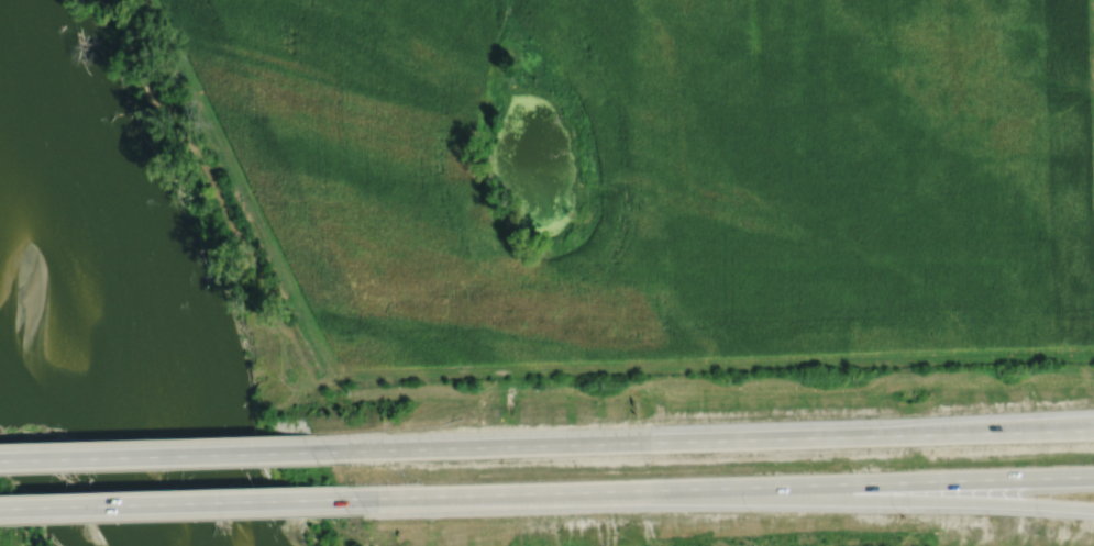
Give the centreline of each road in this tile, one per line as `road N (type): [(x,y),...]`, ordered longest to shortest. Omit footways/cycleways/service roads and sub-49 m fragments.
road 1 (motorway): [(1093,429),(327,450)]
road 2 (motorway): [(373,498),(1093,477)]
road 3 (motorway): [(643,502),(1093,513)]
road 4 (motorway): [(0,509),(373,498)]
road 5 (motorway): [(327,450),(0,461)]
road 6 (motorway): [(373,498),(643,502)]
road 7 (motorway): [(1093,426),(973,433)]

